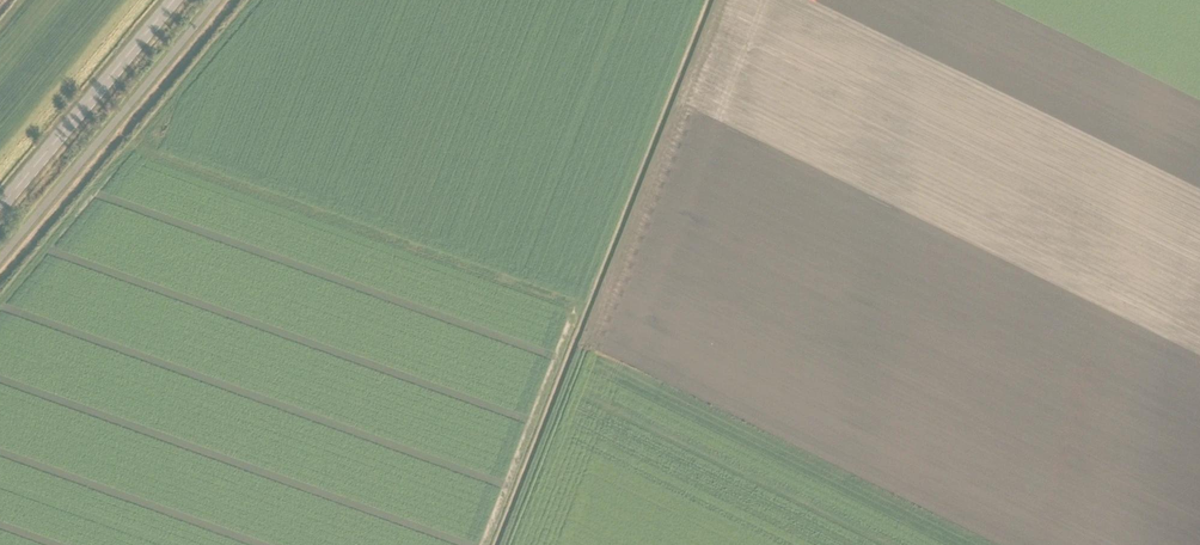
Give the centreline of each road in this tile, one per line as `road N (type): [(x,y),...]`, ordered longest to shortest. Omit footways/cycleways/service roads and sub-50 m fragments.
road 1 (secondary): [(0,207),(173,0)]

